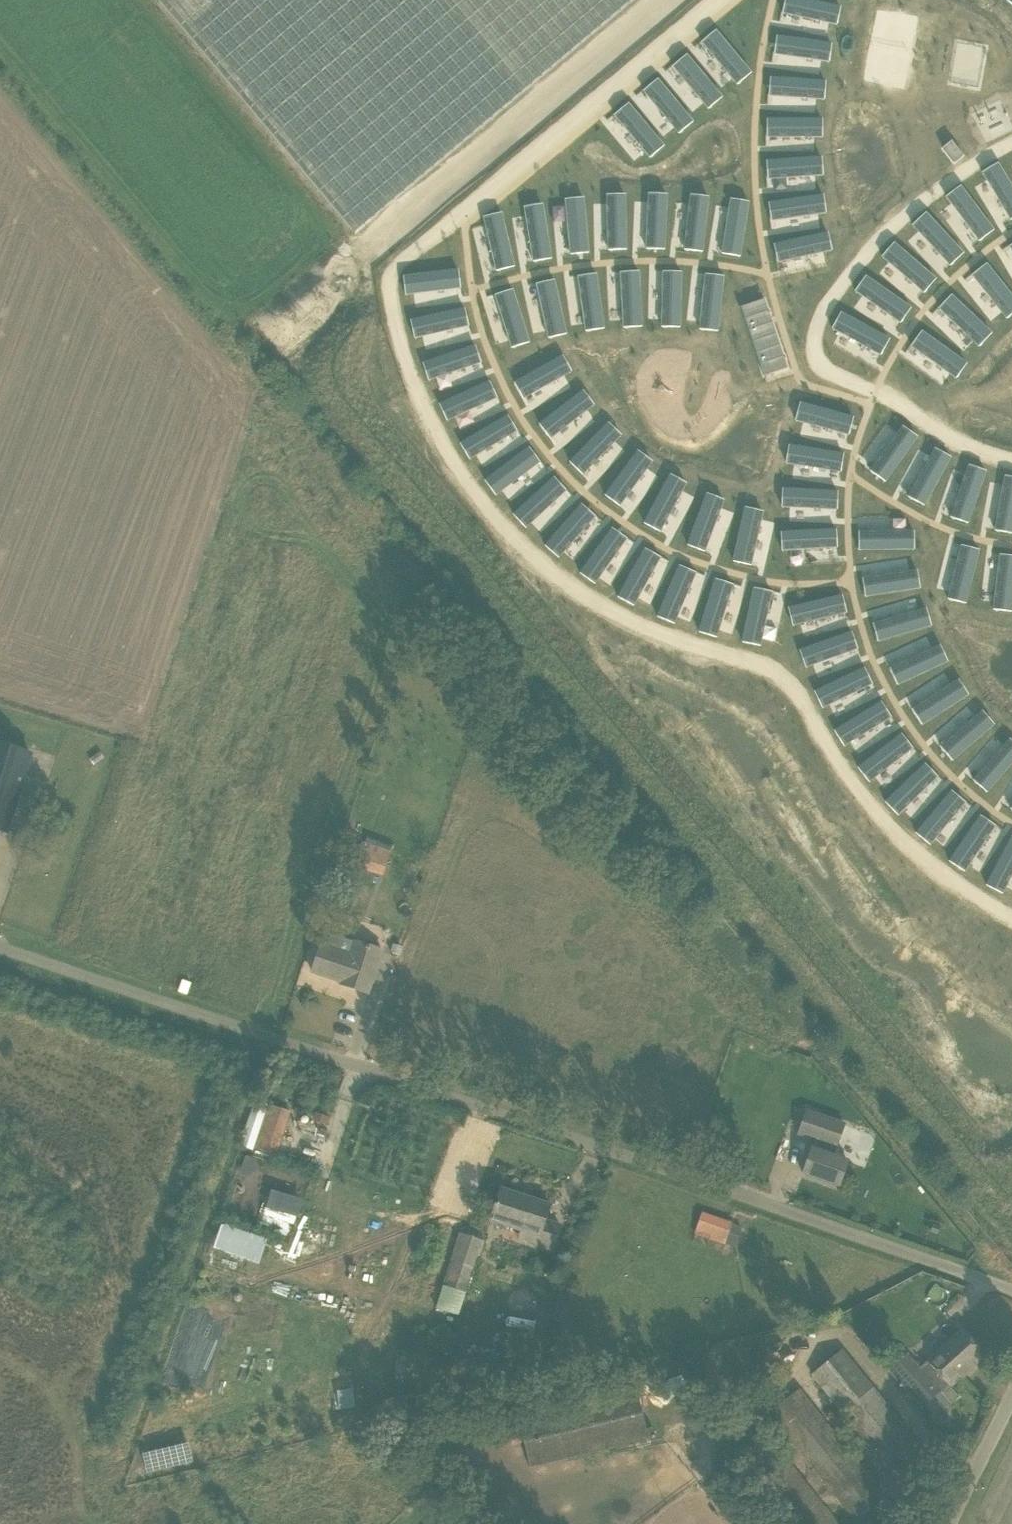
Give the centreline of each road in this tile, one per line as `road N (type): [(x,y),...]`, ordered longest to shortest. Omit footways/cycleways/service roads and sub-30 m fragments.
road 1 (unclassified): [(1011,1287),(0,947)]
road 2 (unclassified): [(950,1523),(1011,1399)]

